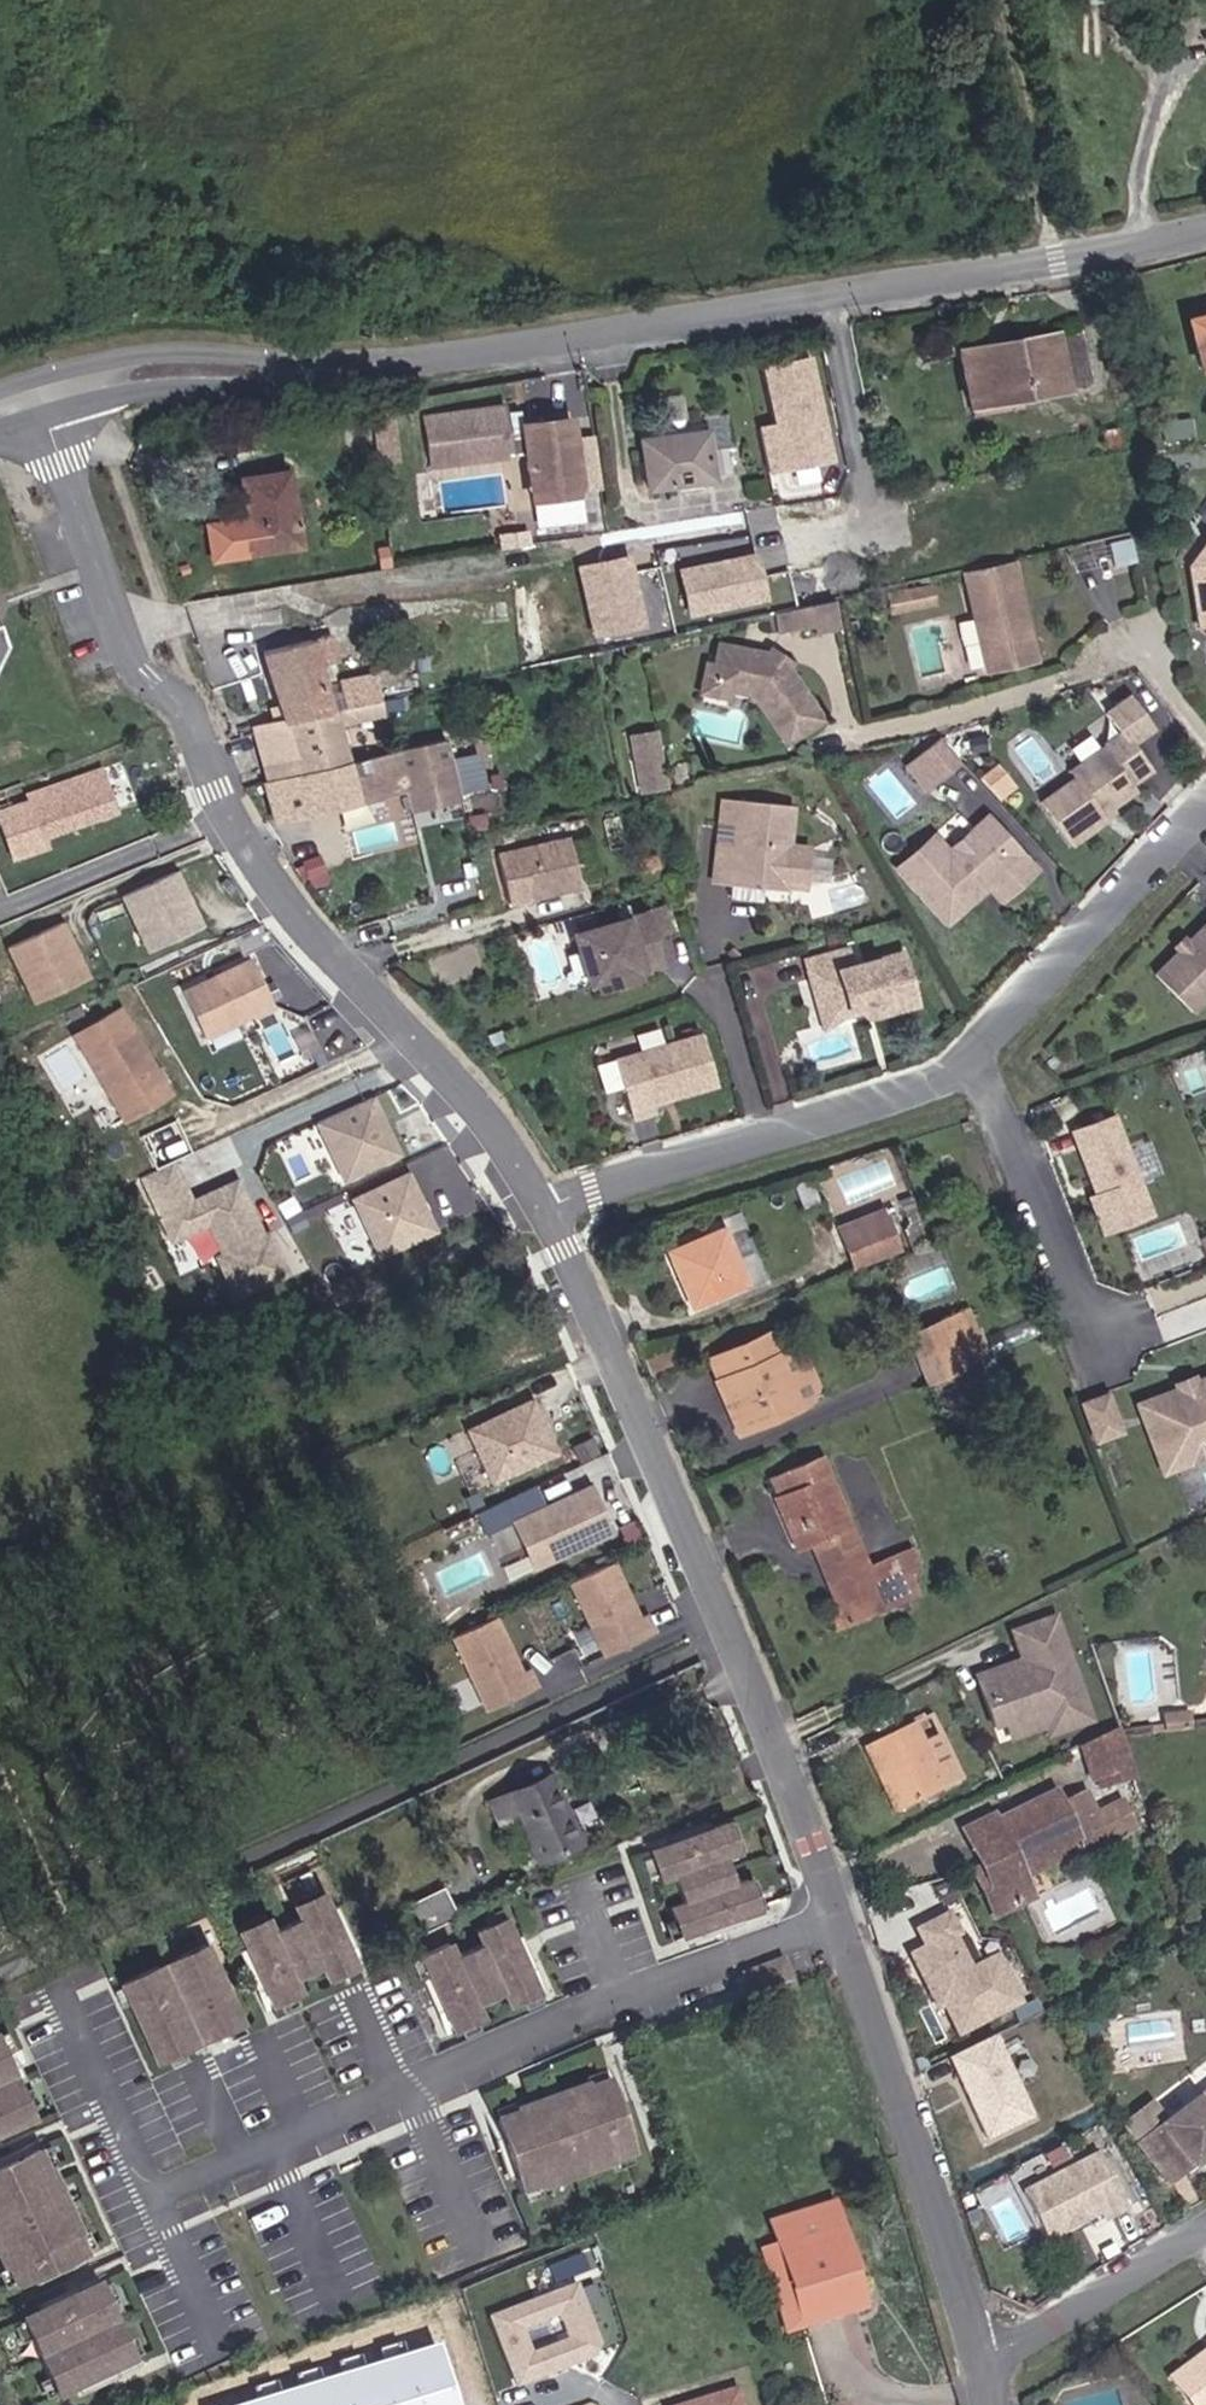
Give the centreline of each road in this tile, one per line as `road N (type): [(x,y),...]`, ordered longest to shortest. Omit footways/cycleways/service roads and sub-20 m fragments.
road 1 (tertiary): [(37,388),(501,349),(1073,256),(1205,225)]
road 2 (residential): [(37,388),(125,646),(193,724),(280,895),(479,1110),(545,1210)]
road 3 (residential): [(545,1210),(811,1836),(836,1914)]
road 4 (residential): [(836,1914),(620,1994),(154,2195)]
road 5 (residential): [(836,1914),(981,2365)]
road 6 (residential): [(545,1210),(637,1172),(912,1086),(974,1054)]
road 7 (residential): [(974,1054),(1100,1365)]
road 8 (residential): [(974,1054),(1205,811)]
road 9 (residential): [(981,2365),(1087,2304),(1205,2219)]
road 10 (track): [(1054,259),(1006,0)]

